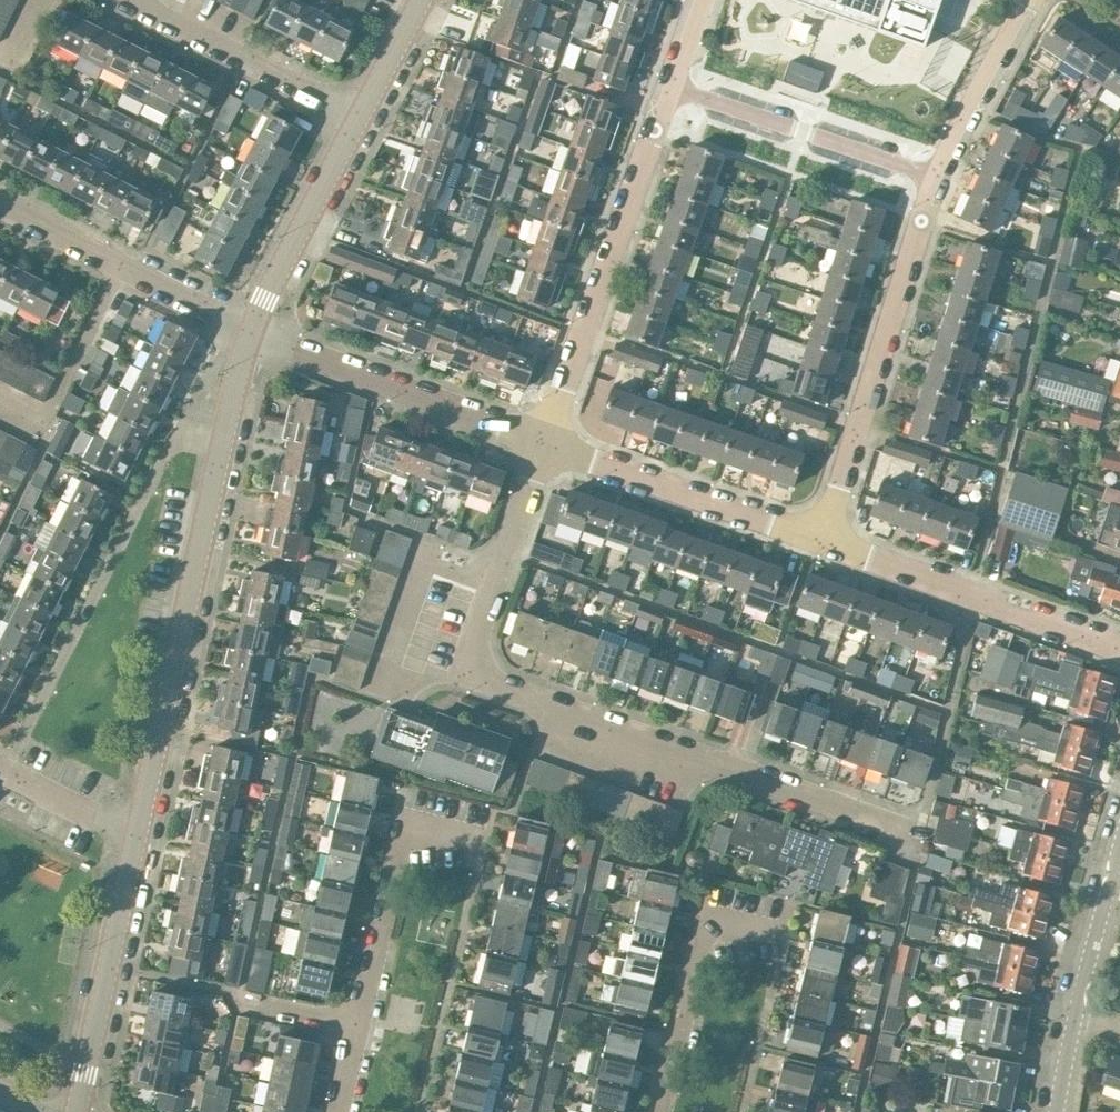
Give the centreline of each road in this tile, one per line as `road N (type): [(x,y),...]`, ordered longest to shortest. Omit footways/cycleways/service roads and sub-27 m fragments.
road 1 (residential): [(913,834),(459,684),(541,451)]
road 2 (residential): [(823,541),(940,188),(1032,0)]
road 3 (unclassified): [(136,838),(250,332)]
road 4 (residential): [(541,451),(708,0)]
road 5 (residential): [(1119,651),(823,541)]
road 6 (residential): [(541,451),(250,332)]
road 7 (residential): [(823,541),(541,451)]
road 8 (residential): [(354,1026),(402,830),(485,838)]
road 9 (residential): [(250,332),(0,203)]
road 10 (unclassified): [(76,1111),(136,838)]
road 11 (residential): [(660,1111),(706,922),(779,930)]
road 12 (residential): [(363,113),(141,0)]
road 13 (unclassified): [(250,332),(363,113)]
road 14 (tertiary): [(1074,1015),(1119,851)]
road 15 (residential): [(0,772),(136,838)]
road 16 (unclassified): [(363,113),(421,0)]
road 17 (residential): [(234,1000),(354,1026)]

